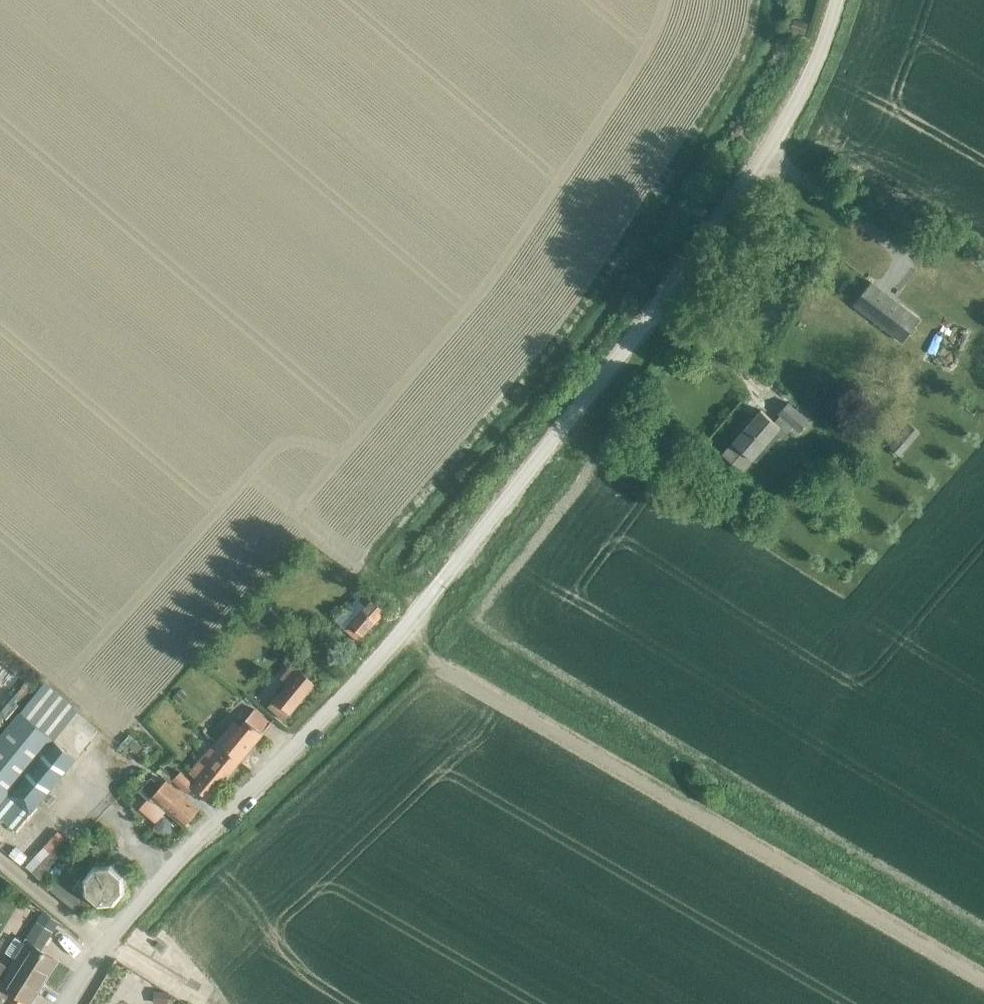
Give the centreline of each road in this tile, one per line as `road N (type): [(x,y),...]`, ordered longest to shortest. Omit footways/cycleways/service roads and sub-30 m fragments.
road 1 (unclassified): [(442,581),(734,199),(794,105),(836,0)]
road 2 (residential): [(65,1003),(140,901),(363,674),(442,581)]

